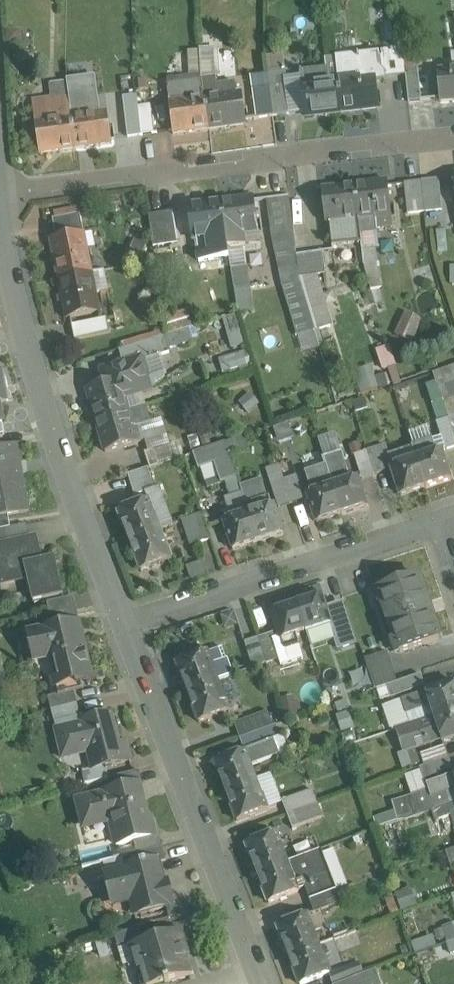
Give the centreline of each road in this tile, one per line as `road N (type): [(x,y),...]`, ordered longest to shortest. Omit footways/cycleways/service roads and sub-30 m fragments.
road 1 (residential): [(0,192),(453,141)]
road 2 (unclassified): [(125,626),(42,408),(0,208)]
road 3 (unclassified): [(262,983),(125,626)]
road 4 (residential): [(125,626),(437,522)]

